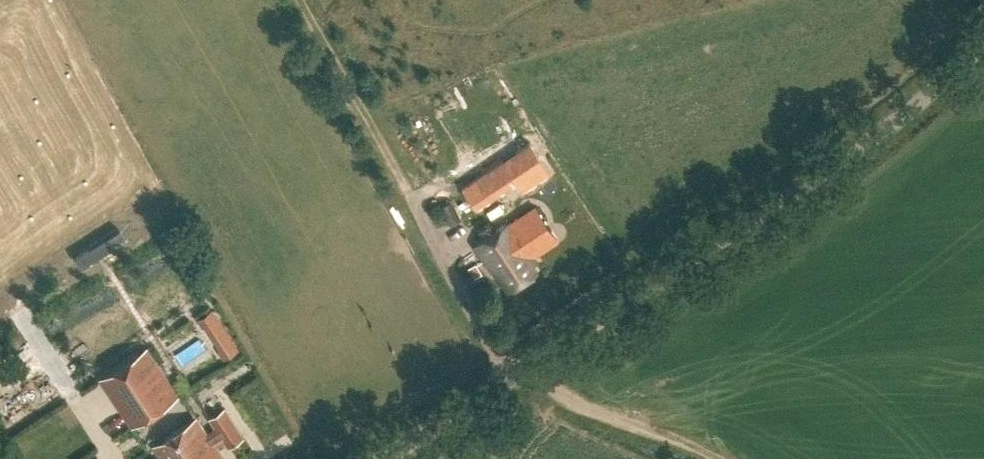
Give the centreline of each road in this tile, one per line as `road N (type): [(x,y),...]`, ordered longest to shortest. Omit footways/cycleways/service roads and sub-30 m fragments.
road 1 (tertiary): [(379,458),(842,155),(936,86),(983,39)]
road 2 (track): [(707,458),(506,376),(298,0)]

